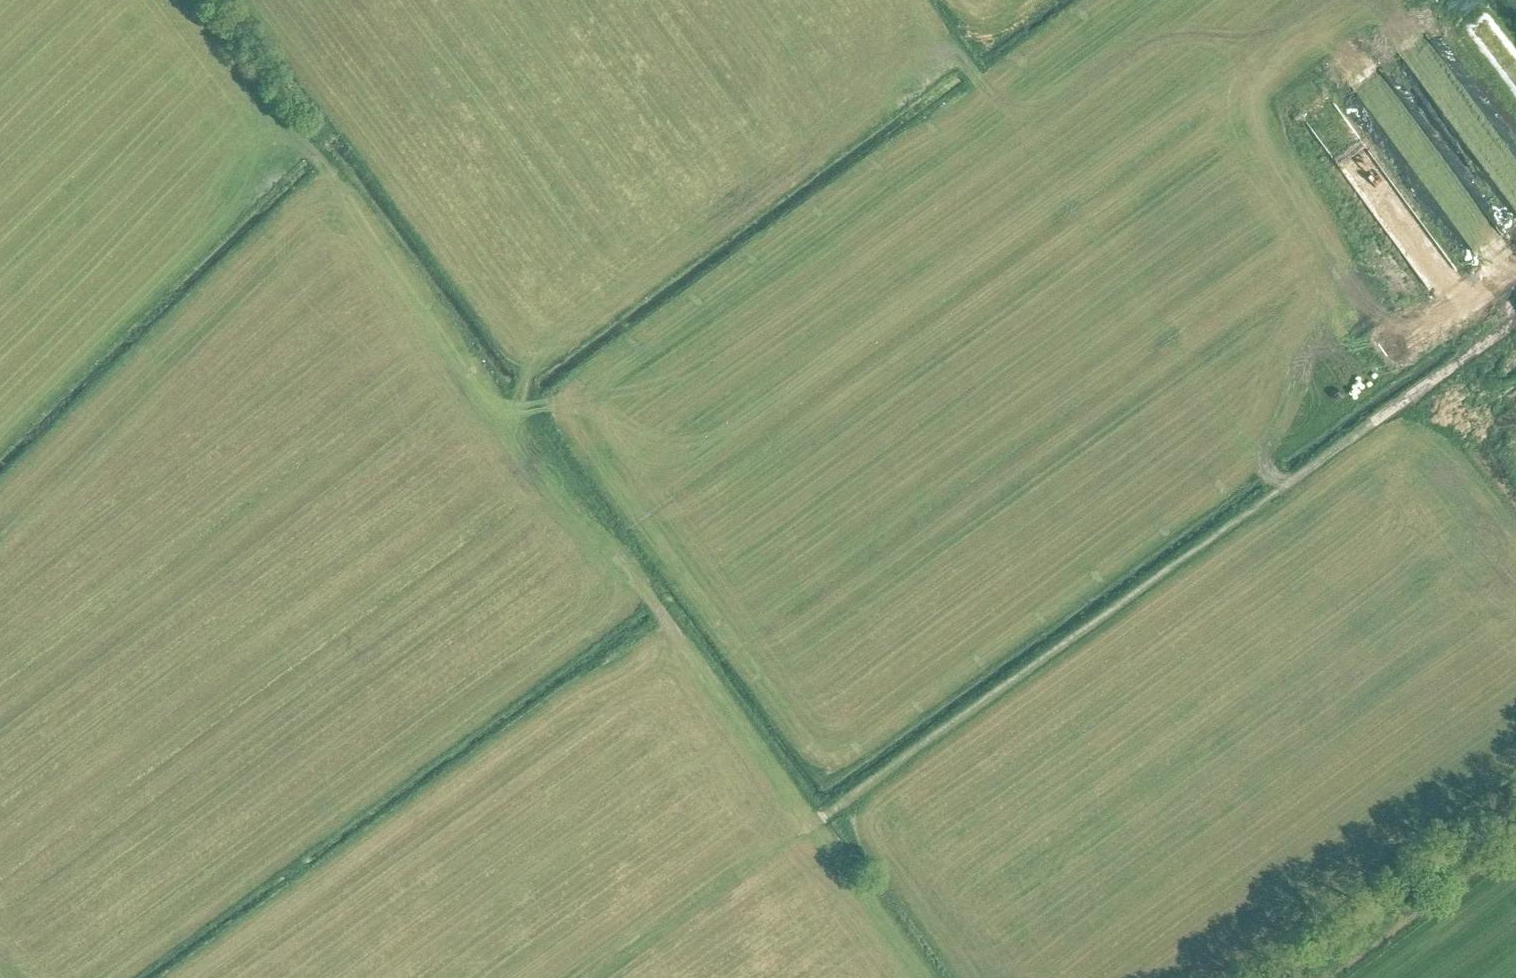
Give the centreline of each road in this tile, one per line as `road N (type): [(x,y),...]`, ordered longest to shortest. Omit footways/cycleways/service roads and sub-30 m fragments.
road 1 (unclassified): [(1278,977),(1515,805)]

